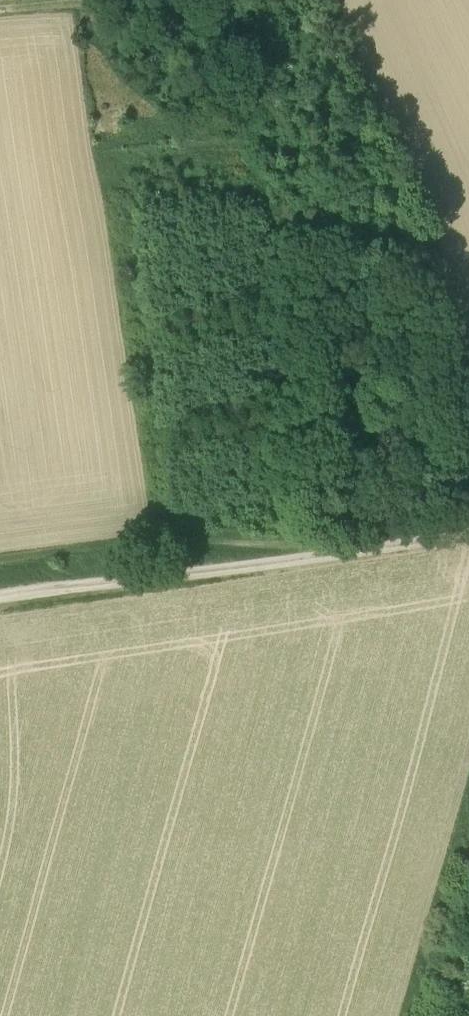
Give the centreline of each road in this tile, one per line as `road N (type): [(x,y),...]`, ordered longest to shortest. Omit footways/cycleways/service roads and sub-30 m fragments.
road 1 (track): [(468,535),(0,597)]
road 2 (track): [(120,0),(0,7)]

